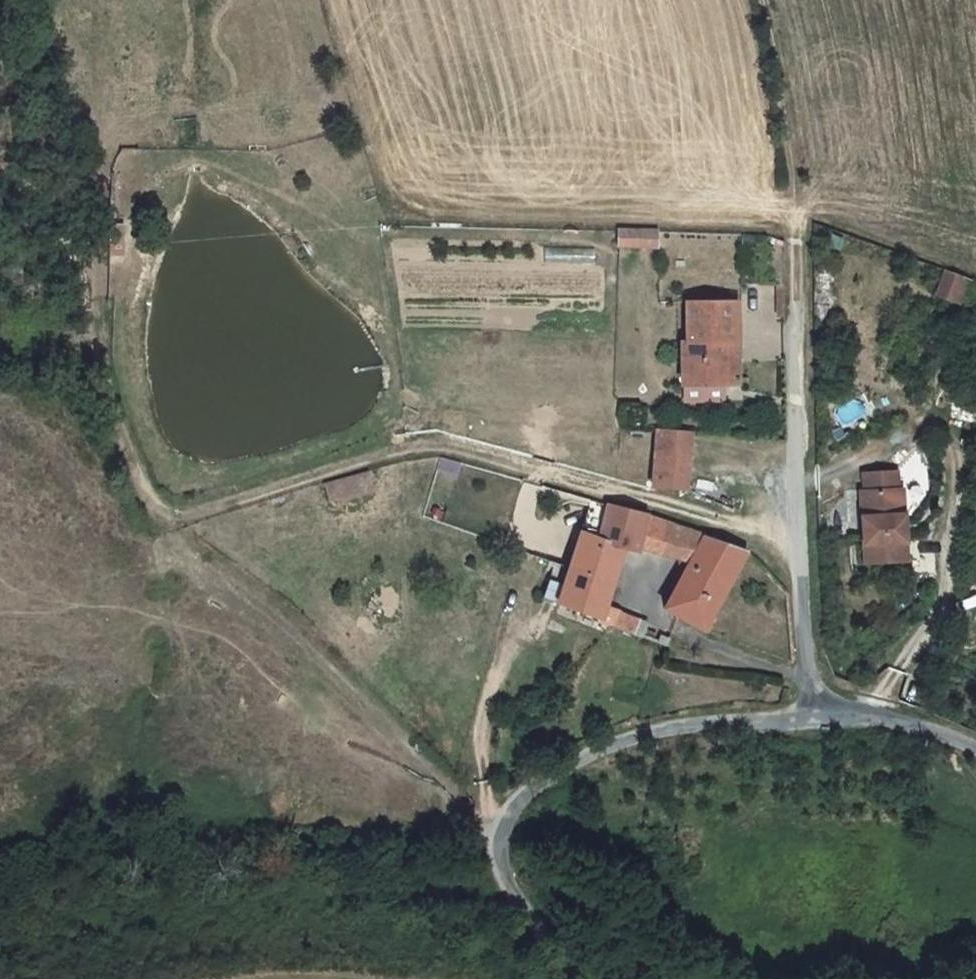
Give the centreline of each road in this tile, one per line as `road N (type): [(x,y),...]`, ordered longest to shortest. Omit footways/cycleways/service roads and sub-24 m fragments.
road 1 (track): [(527,585),(486,713),(484,767),(496,832),(467,813),(373,703),(165,532)]
road 2 (track): [(165,532),(385,453),(436,448),(732,524),(772,548),(801,587)]
road 3 (unclassified): [(803,719),(679,730),(618,745),(520,794),(496,832),(499,865),(564,978)]
road 4 (unclassified): [(803,719),(797,306)]
road 5 (track): [(768,0),(802,183),(797,306)]
road 6 (track): [(165,532),(0,412)]
road 7 (unclassified): [(975,753),(857,720),(803,719)]

